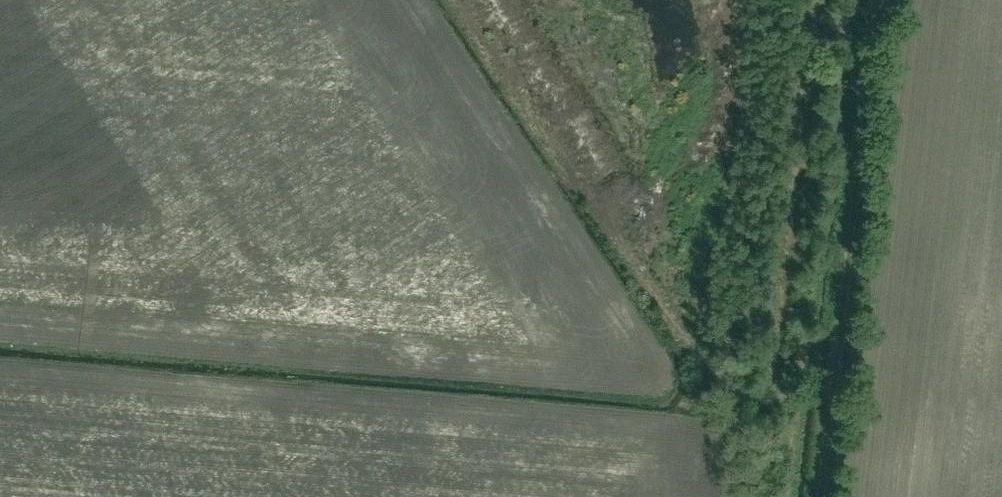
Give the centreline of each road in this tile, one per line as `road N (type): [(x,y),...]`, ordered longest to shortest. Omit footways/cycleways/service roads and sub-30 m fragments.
road 1 (track): [(881,0),(818,496)]

